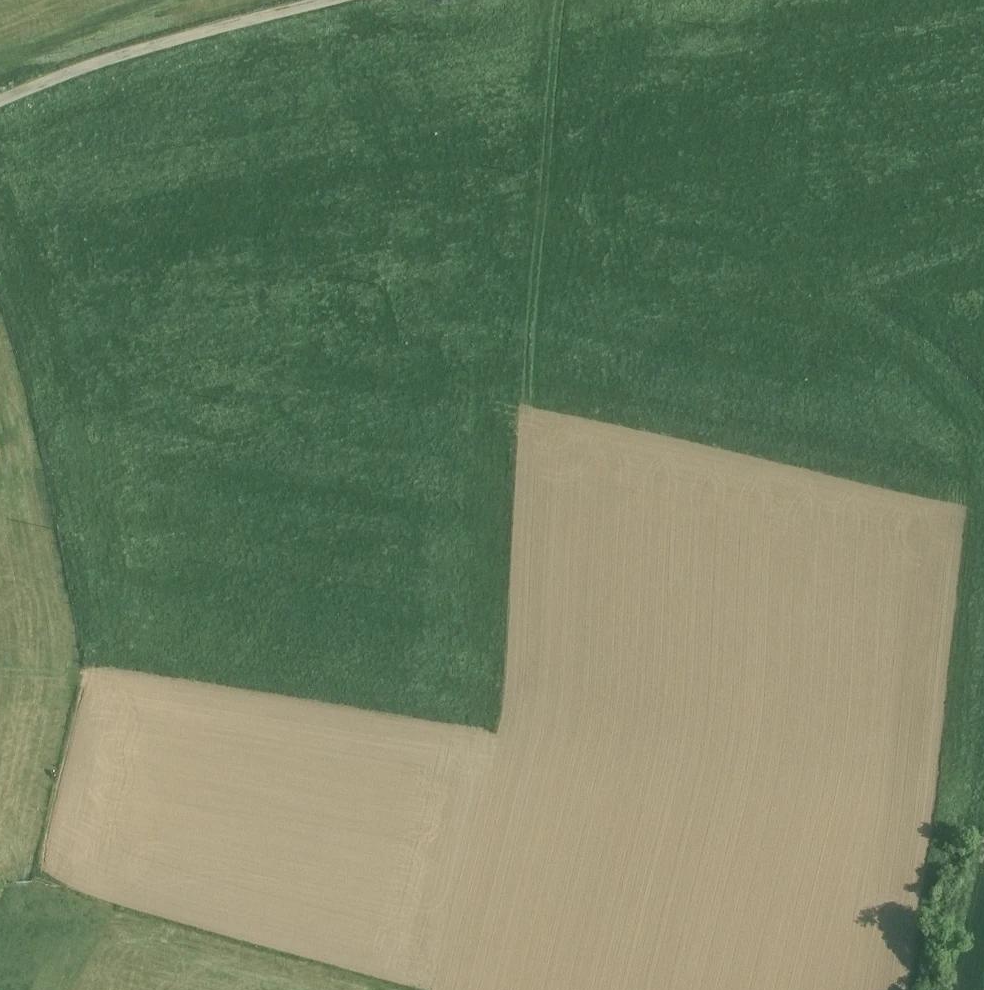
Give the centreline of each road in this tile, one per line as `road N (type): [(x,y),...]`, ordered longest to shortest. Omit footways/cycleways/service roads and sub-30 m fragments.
road 1 (track): [(342,0),(99,61),(0,101)]

